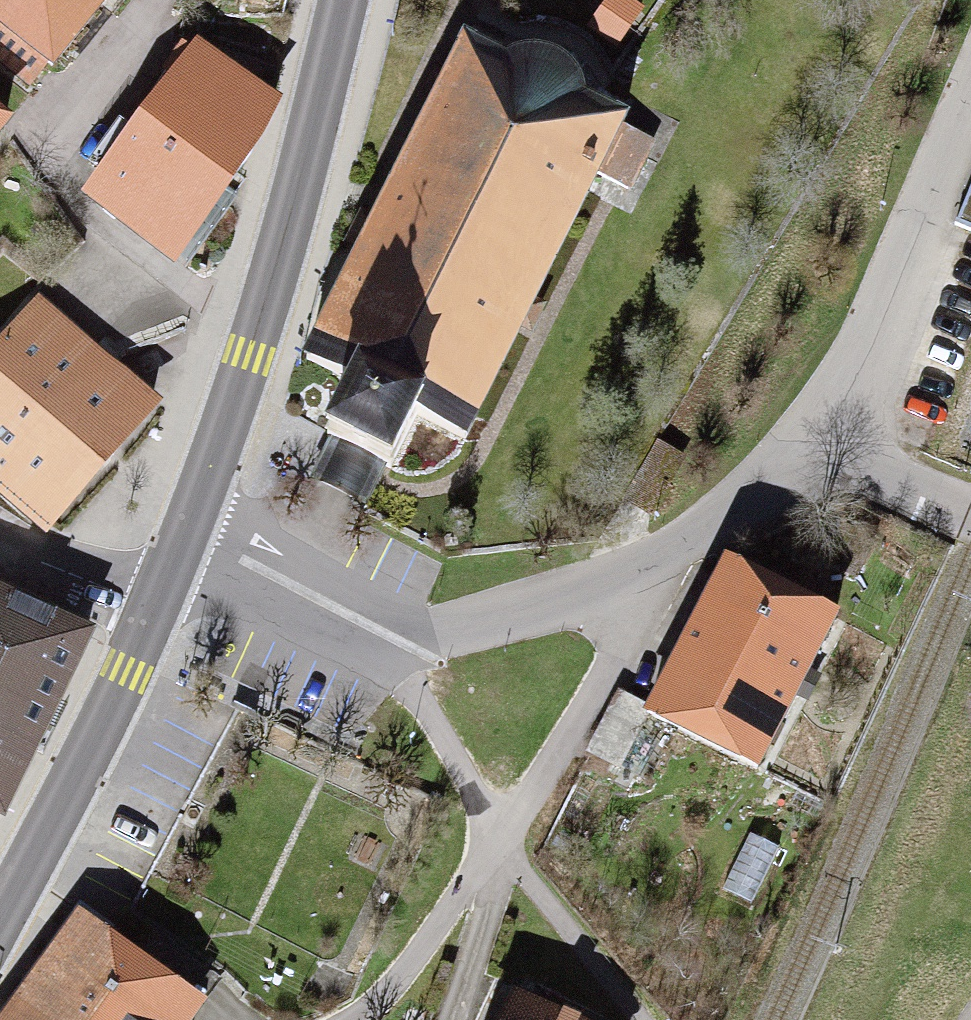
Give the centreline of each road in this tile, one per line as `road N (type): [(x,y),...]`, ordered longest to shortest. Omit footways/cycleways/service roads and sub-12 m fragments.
road 1 (primary): [(185,533),(239,392),(340,0)]
road 2 (residential): [(970,80),(813,439)]
road 3 (primary): [(0,918),(154,608)]
road 4 (unclassified): [(501,836),(607,670),(633,575)]
road 5 (residential): [(411,643),(185,533)]
road 6 (residential): [(633,575),(532,623),(411,643)]
road 7 (unclassified): [(501,836),(544,911),(642,1019)]
road 8 (unclassified): [(364,1019),(448,939),(501,836)]
road 9 (residential): [(813,439),(710,540),(633,575)]
road 10 (unclassified): [(411,643),(474,794),(501,836)]
road 11 (residential): [(813,439),(970,518)]
road 12 (residential): [(154,608),(0,535)]

